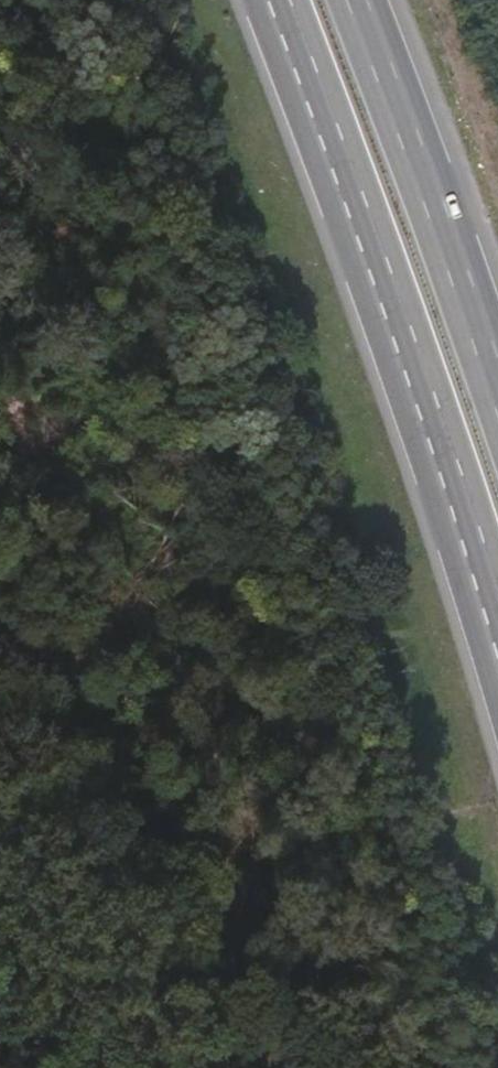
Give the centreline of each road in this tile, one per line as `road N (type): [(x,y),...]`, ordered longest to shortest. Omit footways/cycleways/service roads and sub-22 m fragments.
road 1 (motorway): [(292,0),(497,624)]
road 2 (motorway): [(497,379),(357,0)]

